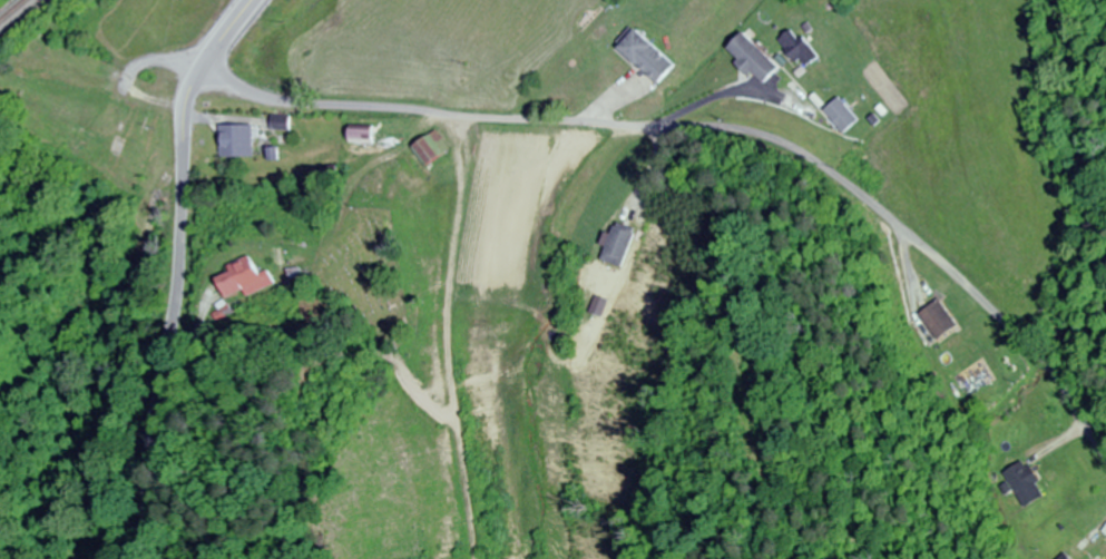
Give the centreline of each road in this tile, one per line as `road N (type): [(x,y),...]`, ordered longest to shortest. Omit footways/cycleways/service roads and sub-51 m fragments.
road 1 (residential): [(1105,462),(1044,364),(953,274),(861,195),(782,144),(721,128),(285,105),(196,70)]
road 2 (secondary): [(152,558),(154,474),(188,266),(183,102),(196,70)]

